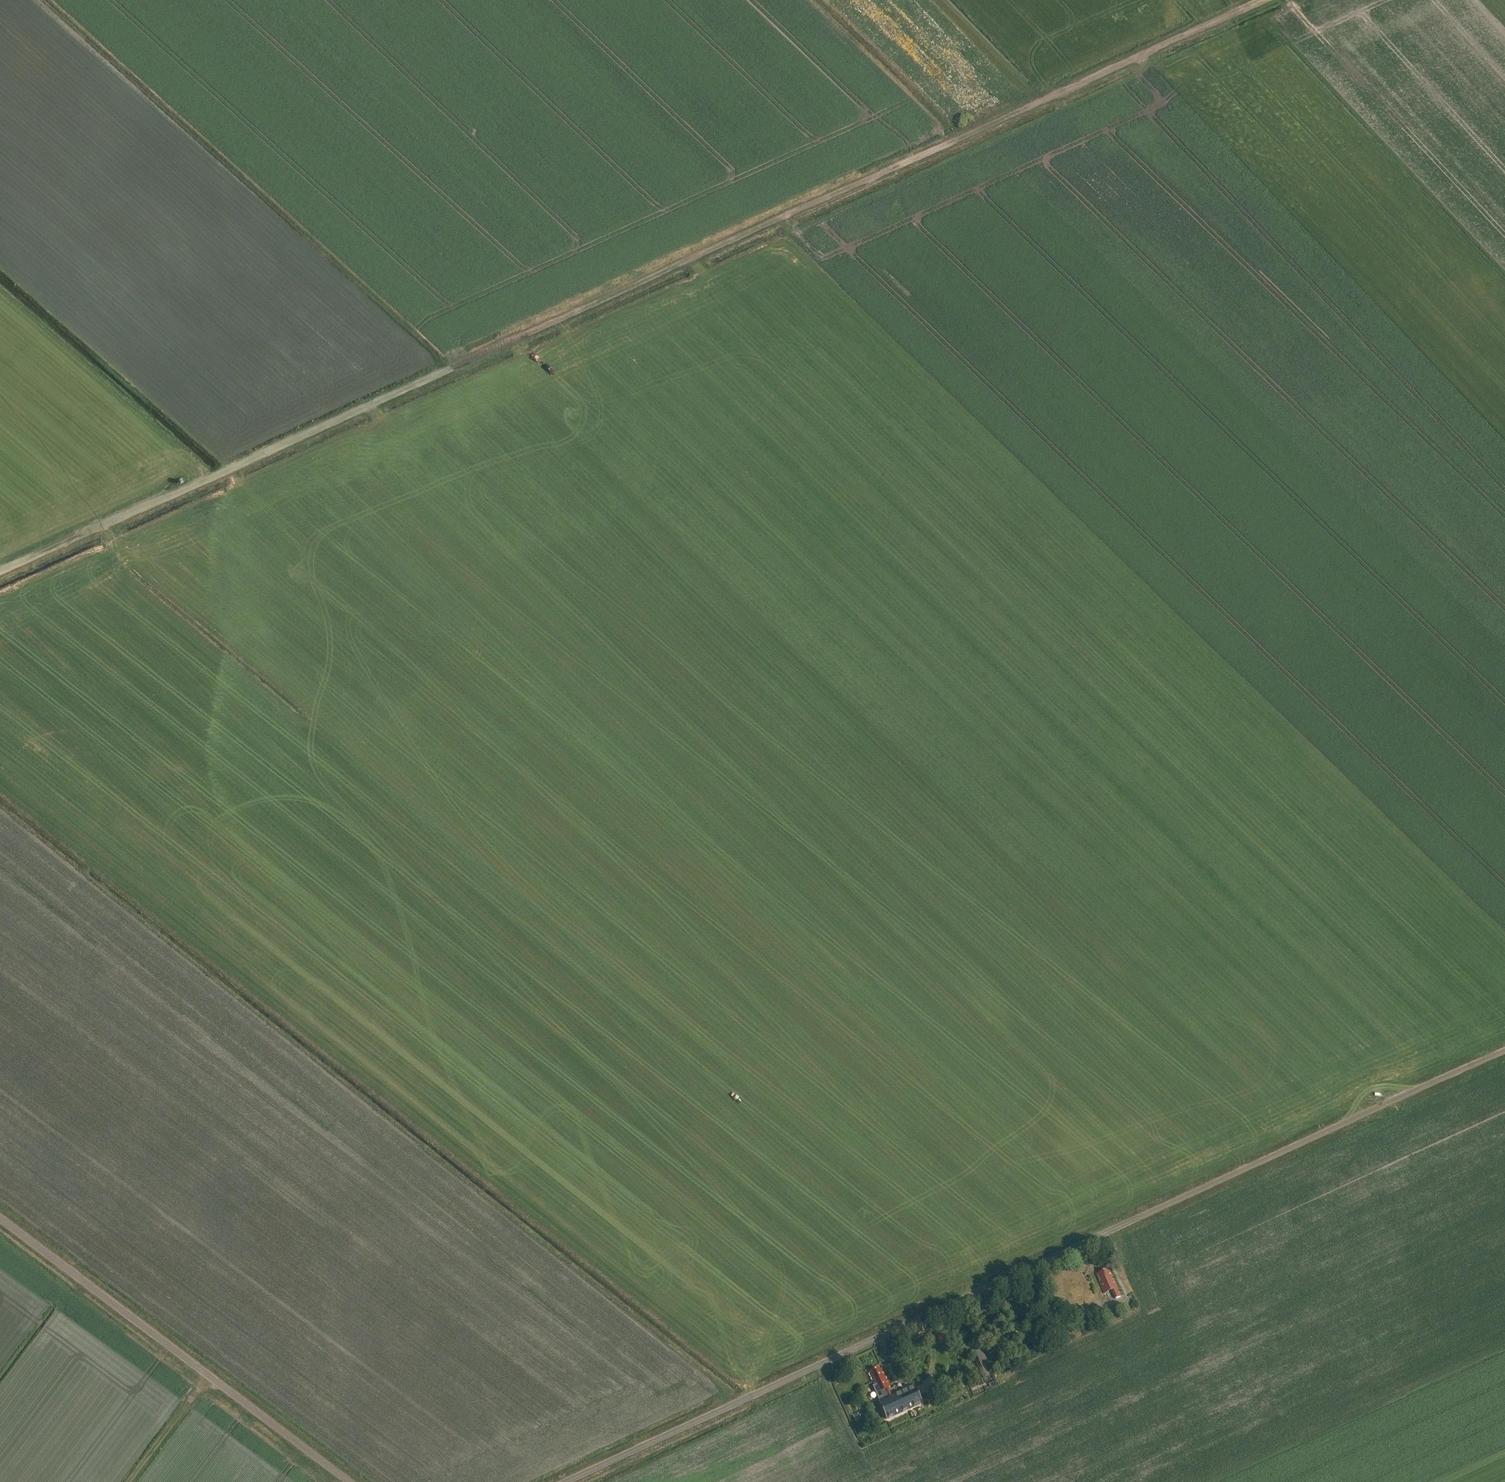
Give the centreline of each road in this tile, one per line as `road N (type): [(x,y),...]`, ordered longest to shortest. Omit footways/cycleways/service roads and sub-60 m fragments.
road 1 (track): [(0,571),(1262,0)]
road 2 (unclassified): [(564,1481),(1504,1050)]
road 3 (unclassified): [(351,1481),(0,1216)]

